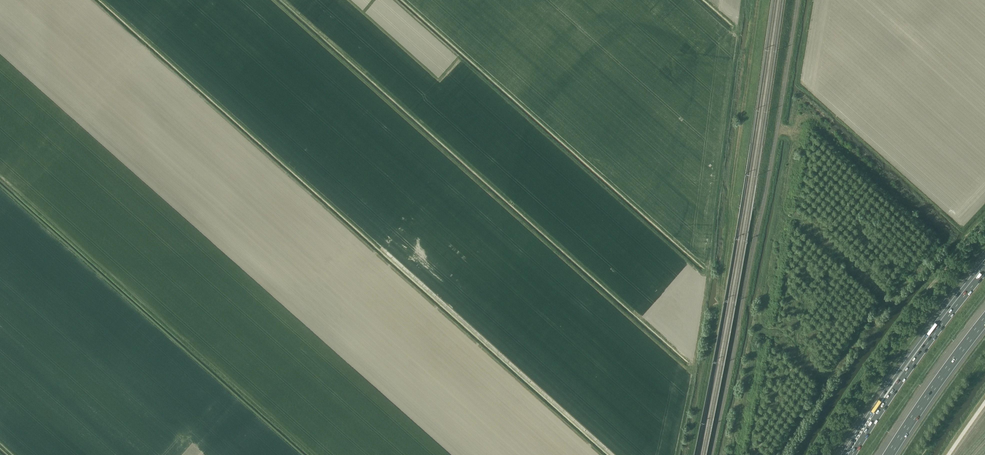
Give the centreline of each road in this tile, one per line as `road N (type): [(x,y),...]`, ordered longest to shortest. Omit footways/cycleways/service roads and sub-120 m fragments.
road 1 (track): [(815,454),(918,301),(984,223)]
road 2 (motorway): [(984,264),(843,454)]
road 3 (motorway): [(984,270),(853,454)]
road 4 (motorway): [(889,454),(984,321)]

